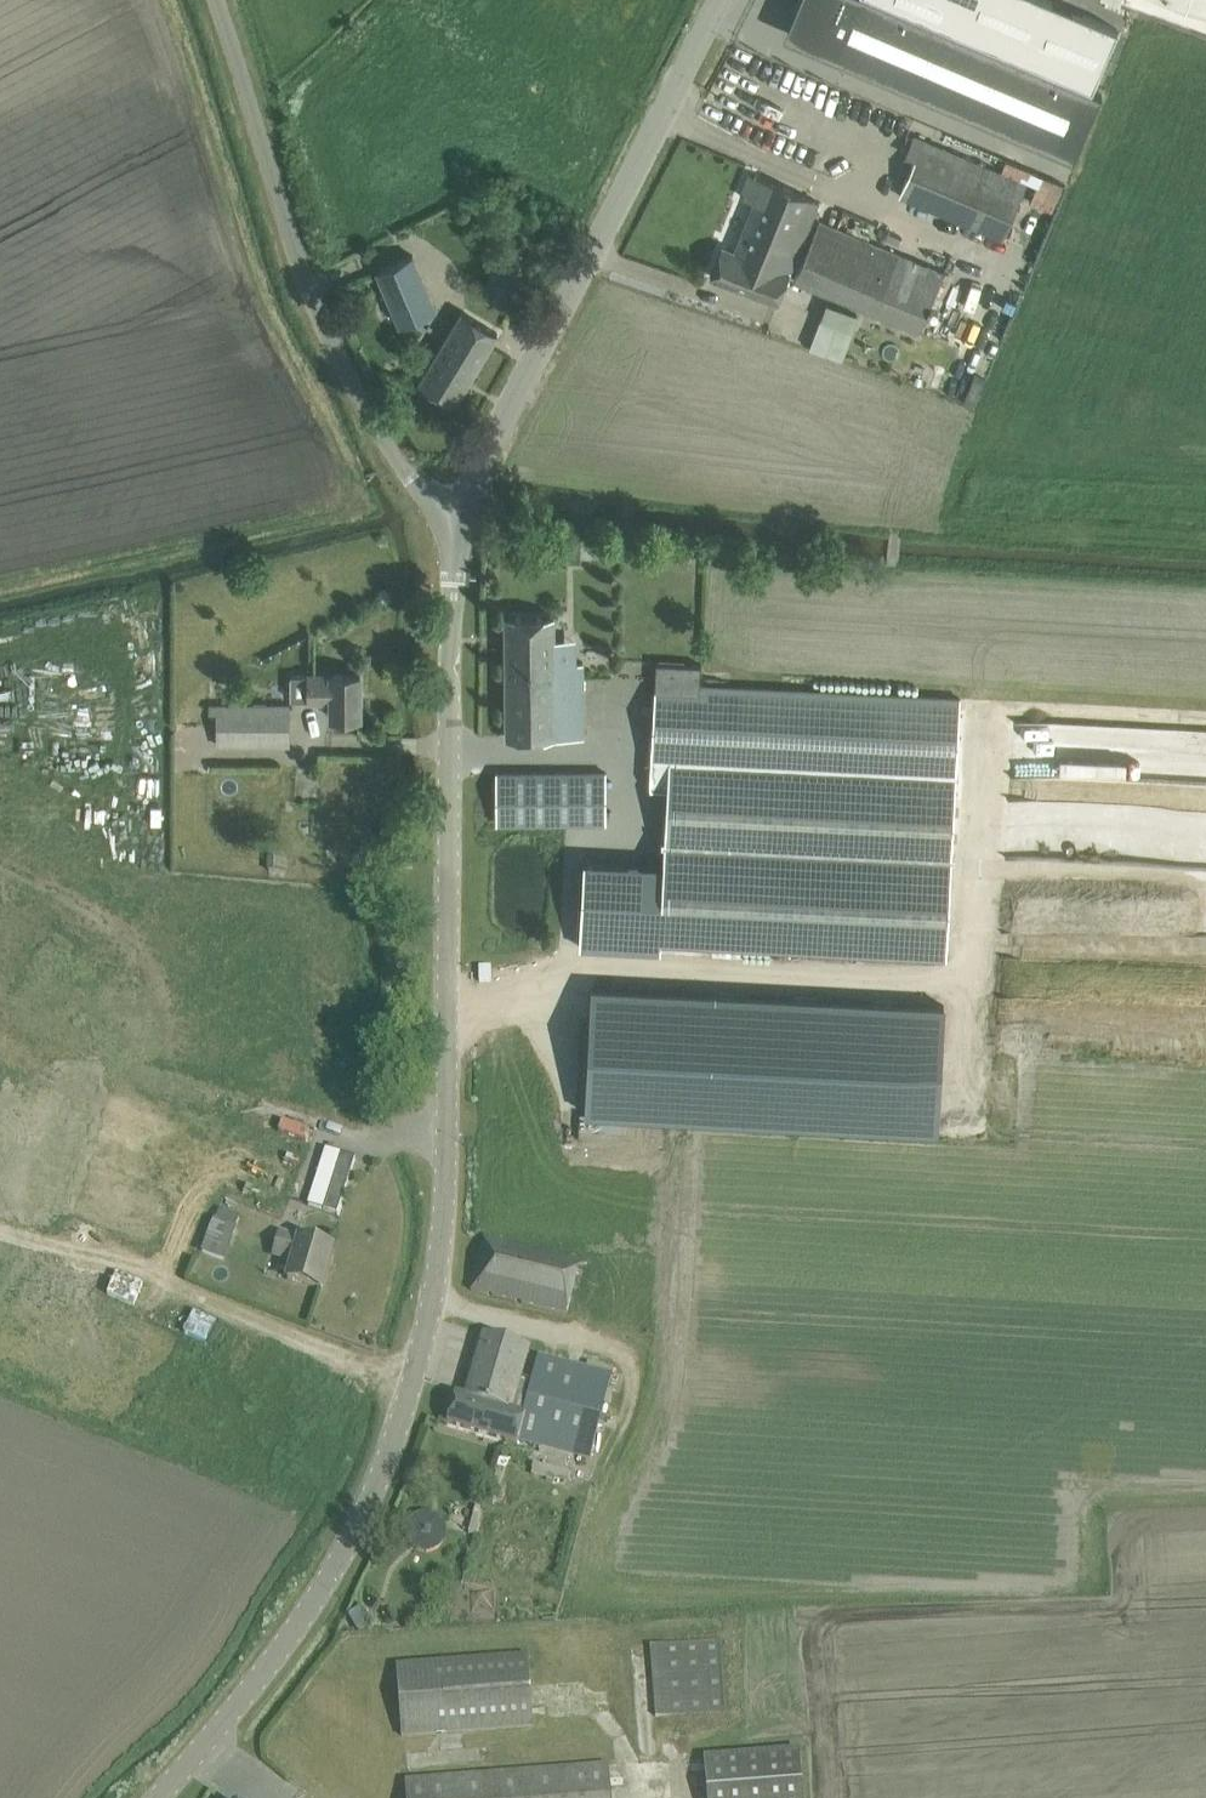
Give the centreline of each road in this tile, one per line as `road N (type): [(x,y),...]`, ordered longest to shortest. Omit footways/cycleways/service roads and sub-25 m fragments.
road 1 (unclassified): [(158,1797),(319,1602),(375,1501),(417,1385),(446,1177),(456,533)]
road 2 (unclassified): [(456,533),(479,465),(721,0)]
road 3 (unclassified): [(456,533),(390,447),(338,346),(213,0)]

